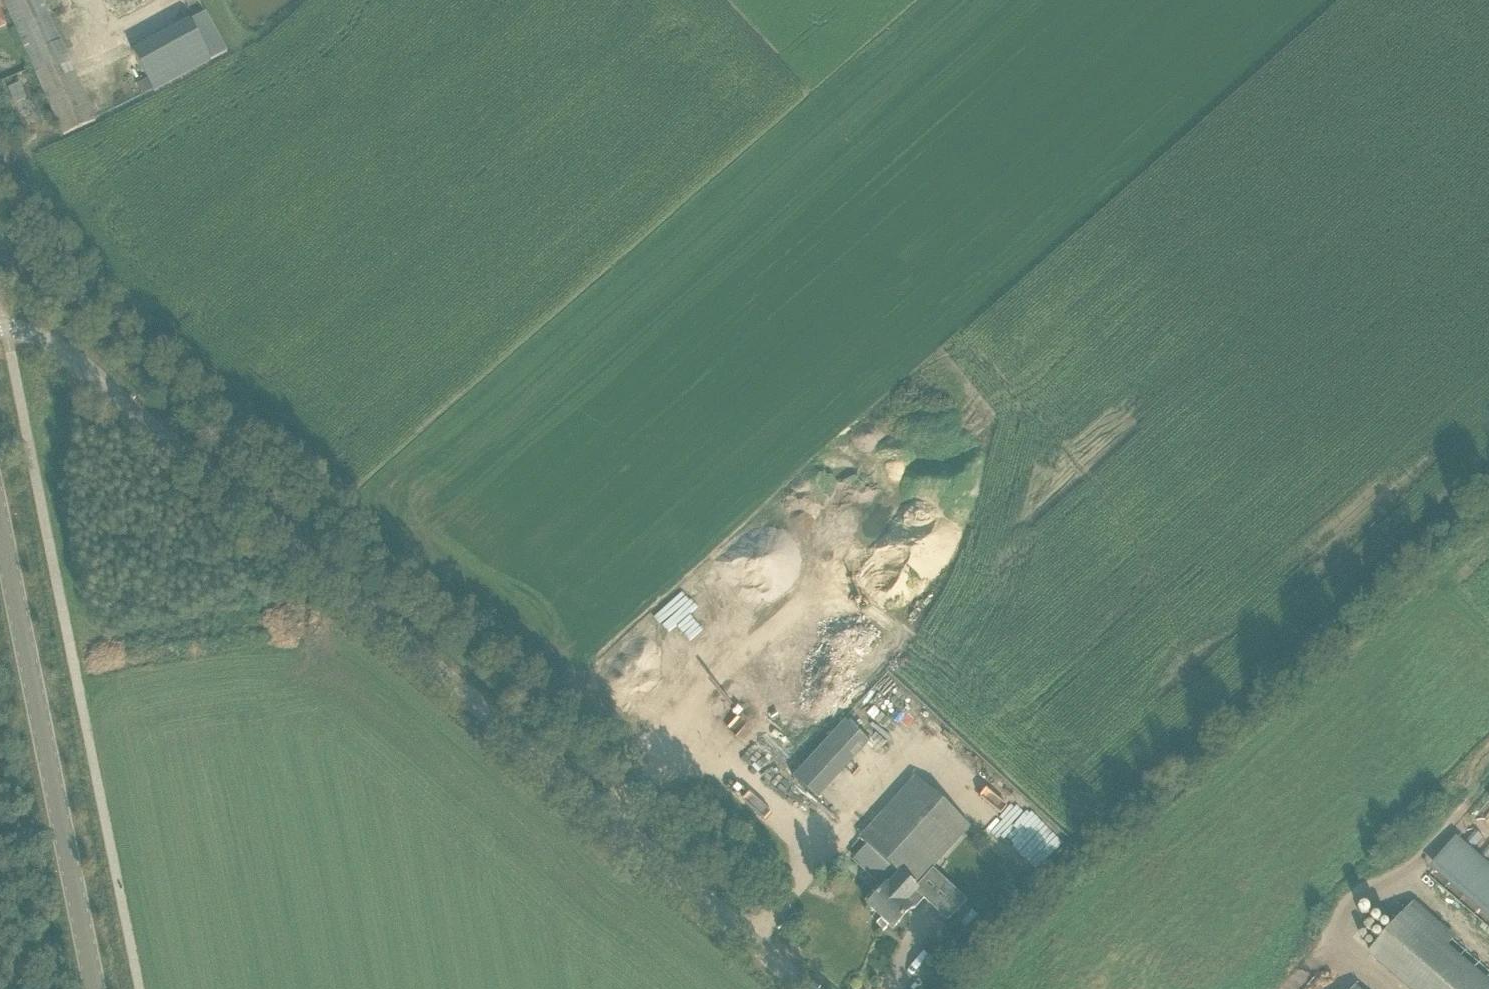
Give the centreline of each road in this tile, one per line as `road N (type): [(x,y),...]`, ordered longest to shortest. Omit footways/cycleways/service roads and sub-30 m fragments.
road 1 (unclassified): [(791,988),(46,336),(0,326)]
road 2 (tertiary): [(95,988),(0,524)]

